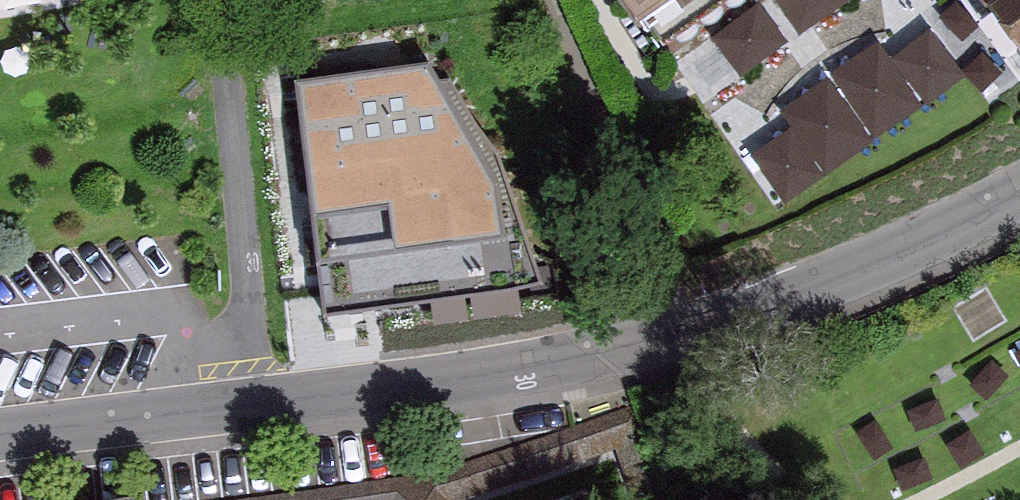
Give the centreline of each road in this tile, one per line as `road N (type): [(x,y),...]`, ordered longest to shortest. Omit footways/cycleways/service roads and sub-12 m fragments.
road 1 (residential): [(1019,192),(944,233),(685,330),(442,381),(255,403)]
road 2 (residential): [(220,0),(255,403)]
road 3 (residential): [(255,403),(0,434)]

